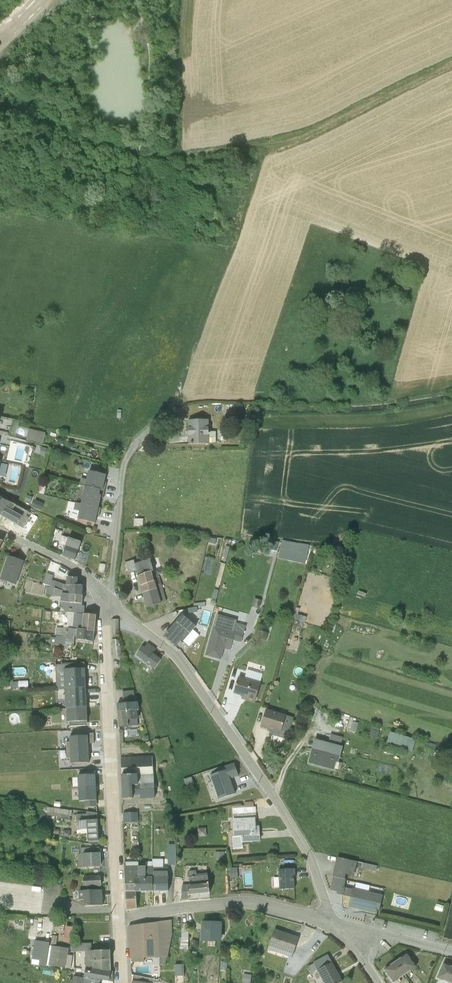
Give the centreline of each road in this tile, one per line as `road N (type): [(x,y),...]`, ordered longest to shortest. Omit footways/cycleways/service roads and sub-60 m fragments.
road 1 (unclassified): [(335,926),(282,806),(166,647),(106,597)]
road 2 (tertiary): [(120,915),(106,597)]
road 3 (unclassified): [(120,915),(268,904),(335,926)]
road 4 (unclassified): [(106,597),(124,469),(172,411)]
road 5 (tertiary): [(106,597),(69,563),(0,531)]

